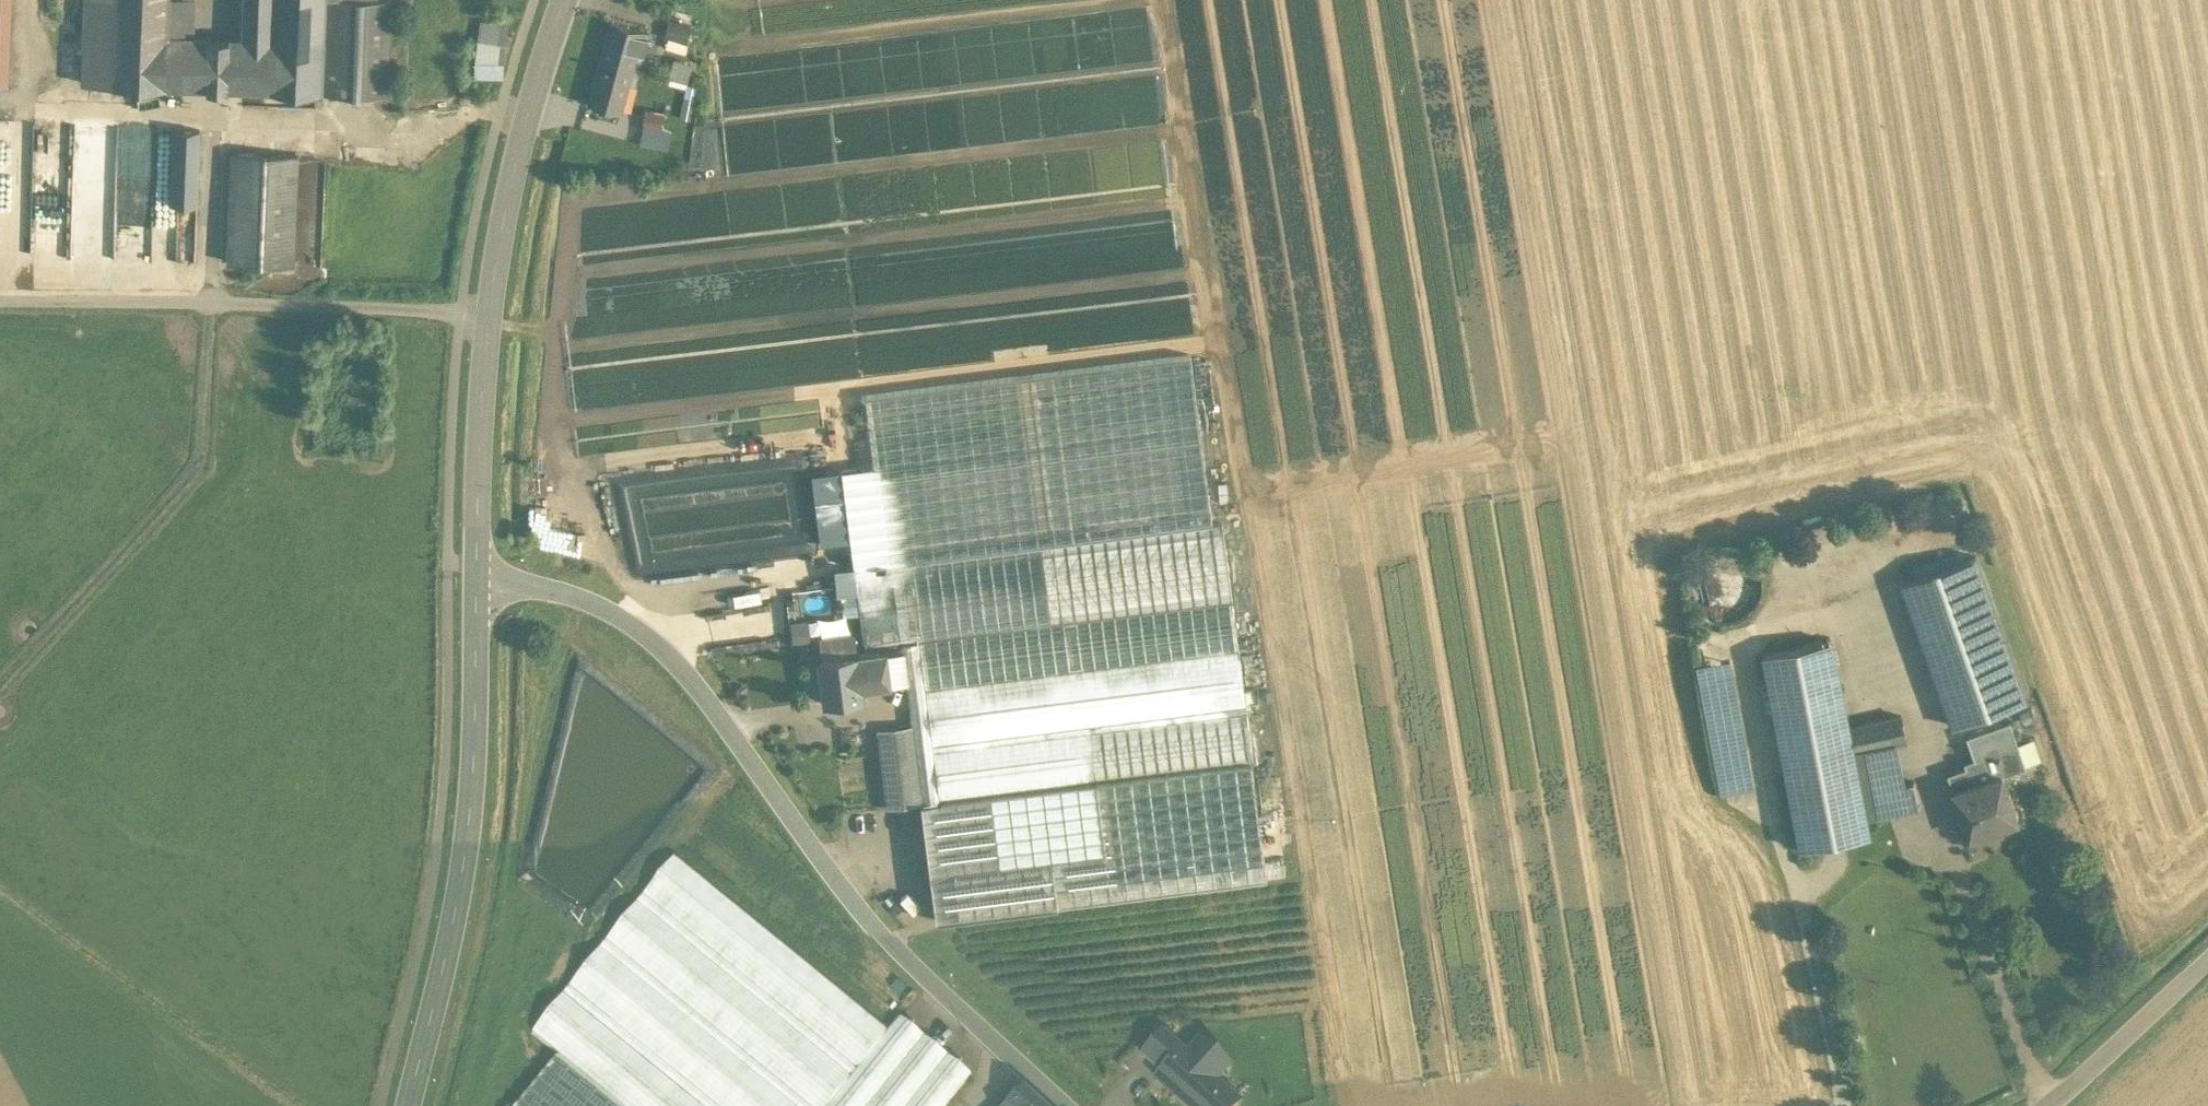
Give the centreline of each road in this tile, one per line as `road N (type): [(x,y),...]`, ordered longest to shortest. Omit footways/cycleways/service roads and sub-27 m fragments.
road 1 (tertiary): [(1062,1105),(884,946),(719,715),(652,639),(594,603),(476,562)]
road 2 (track): [(1906,602),(1750,635),(1847,1105)]
road 3 (tertiary): [(564,0),(527,114),(489,311),(476,562)]
road 4 (tertiary): [(476,562),(474,744),(460,888),(413,1105)]
road 5 (track): [(0,295),(489,311)]
road 6 (track): [(209,301),(208,466),(0,693)]
road 7 (tertiary): [(2207,962),(2051,1105)]

